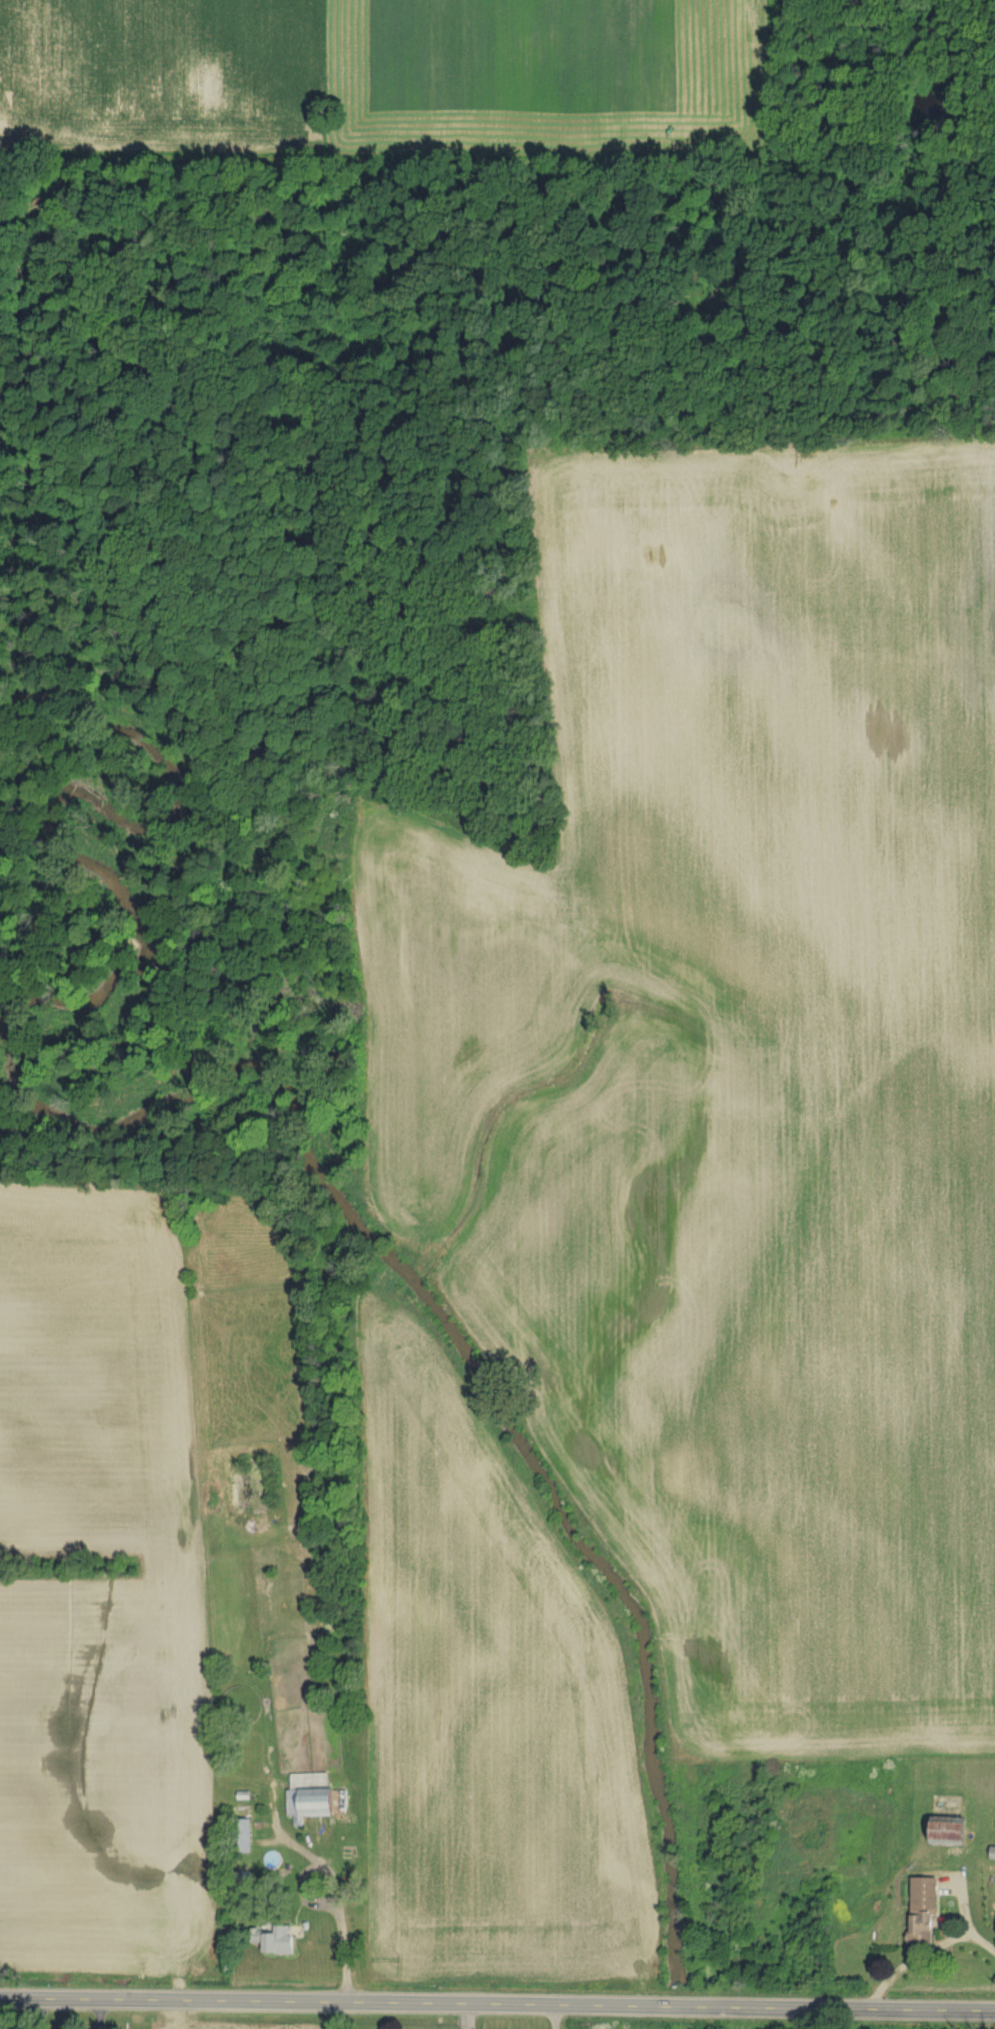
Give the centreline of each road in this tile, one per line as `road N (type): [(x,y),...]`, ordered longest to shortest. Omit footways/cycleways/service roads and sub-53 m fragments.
road 1 (tertiary): [(994,2014),(0,2002)]

